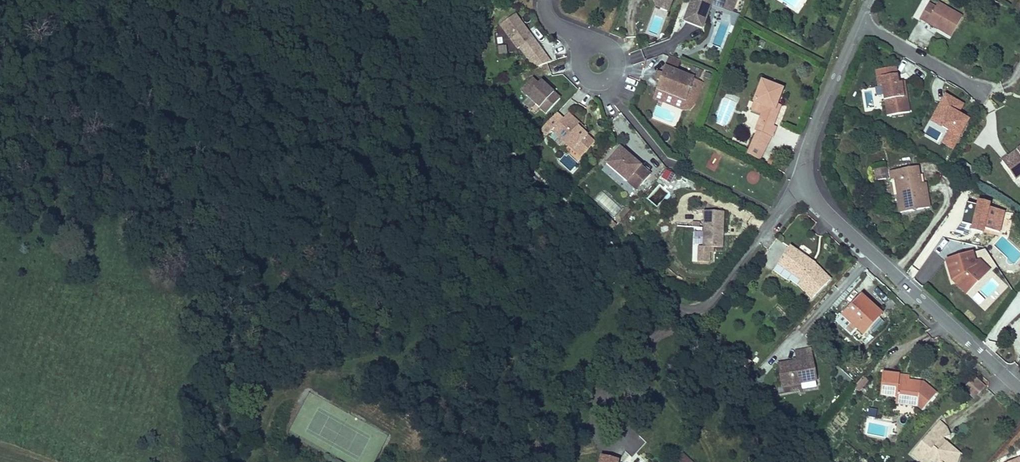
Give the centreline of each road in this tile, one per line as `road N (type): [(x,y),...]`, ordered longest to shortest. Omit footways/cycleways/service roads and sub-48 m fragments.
road 1 (track): [(685,311),(468,114),(462,74),(484,0)]
road 2 (unclassified): [(1019,389),(835,220),(808,177)]
road 3 (unclassified): [(808,177),(811,133),(870,0)]
road 4 (residential): [(808,177),(714,301),(685,311)]

